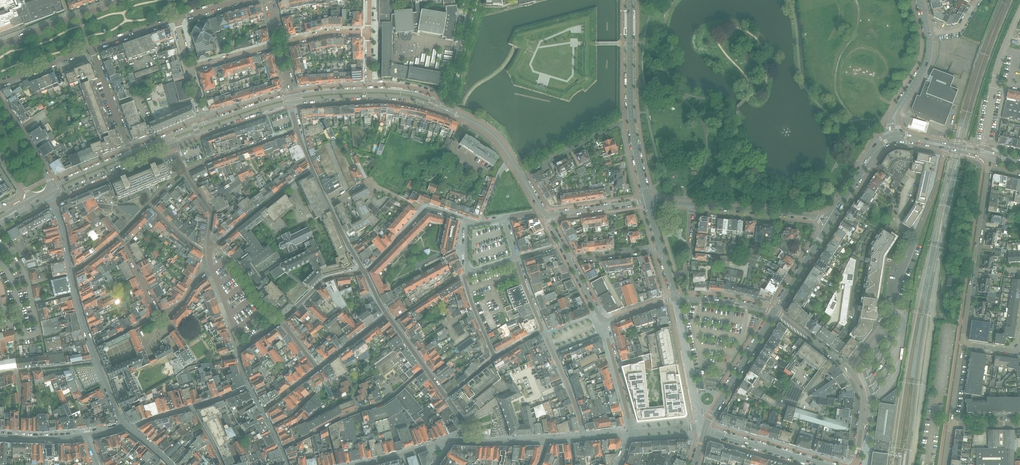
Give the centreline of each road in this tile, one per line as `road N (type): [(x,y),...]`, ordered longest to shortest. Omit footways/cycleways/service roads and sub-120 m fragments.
road 1 (tertiary): [(647,201),(631,111),(630,0)]
road 2 (residential): [(962,344),(988,159)]
road 3 (tertiary): [(445,106),(388,91),(291,97)]
road 4 (tertiary): [(293,102),(388,96),(443,111)]
road 5 (residential): [(387,315),(318,369),(281,321)]
road 6 (residential): [(893,312),(938,179)]
road 7 (unclassified): [(691,204),(829,223)]
road 8 (tertiary): [(775,312),(705,430)]
road 9 (residential): [(53,203),(176,150)]
road 10 (residential): [(313,170),(208,249)]
road 11 (unclassified): [(123,0),(0,46)]
road 12 (residential): [(446,102),(419,89),(370,85),(370,33)]
road 13 (tertiary): [(172,141),(293,102)]
road 14 (residential): [(281,321),(239,343),(212,268)]
road 15 (tertiary): [(56,192),(172,141)]
road 16 (tertiary): [(825,464),(705,430)]

